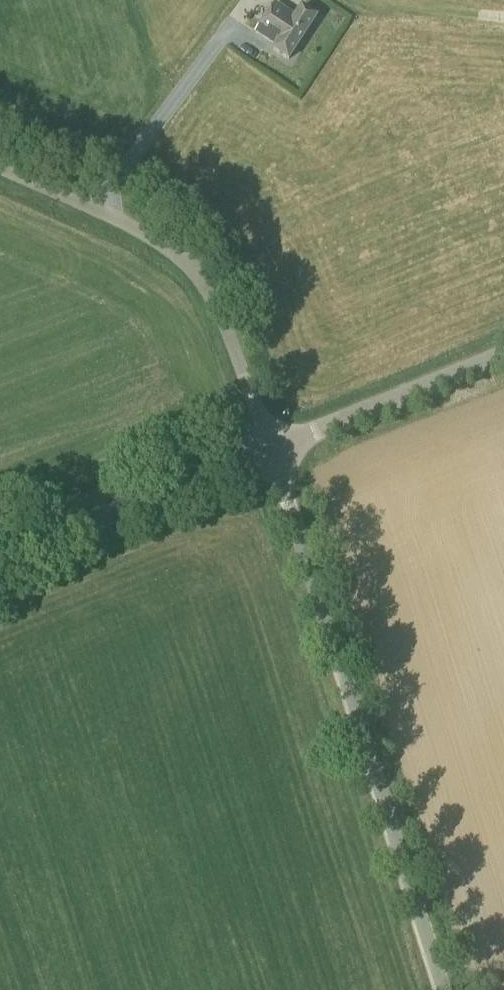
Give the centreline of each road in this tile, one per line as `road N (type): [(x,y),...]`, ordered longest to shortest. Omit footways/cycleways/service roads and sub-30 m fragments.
road 1 (unclassified): [(442,989),(270,452)]
road 2 (unclassified): [(270,452),(199,277),(139,227),(0,169)]
road 3 (unclassified): [(0,559),(270,452)]
road 4 (unclassified): [(270,452),(503,358)]

